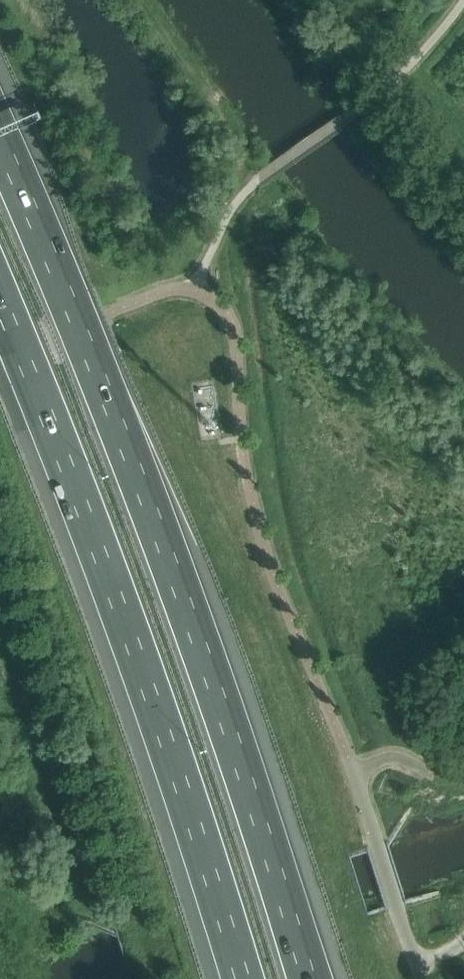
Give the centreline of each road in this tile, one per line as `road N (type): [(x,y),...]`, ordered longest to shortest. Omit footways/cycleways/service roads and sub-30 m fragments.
road 1 (motorway): [(310,978),(188,605),(0,135)]
road 2 (motorway): [(0,300),(128,629),(244,978)]
road 3 (unclassified): [(423,978),(349,760)]

